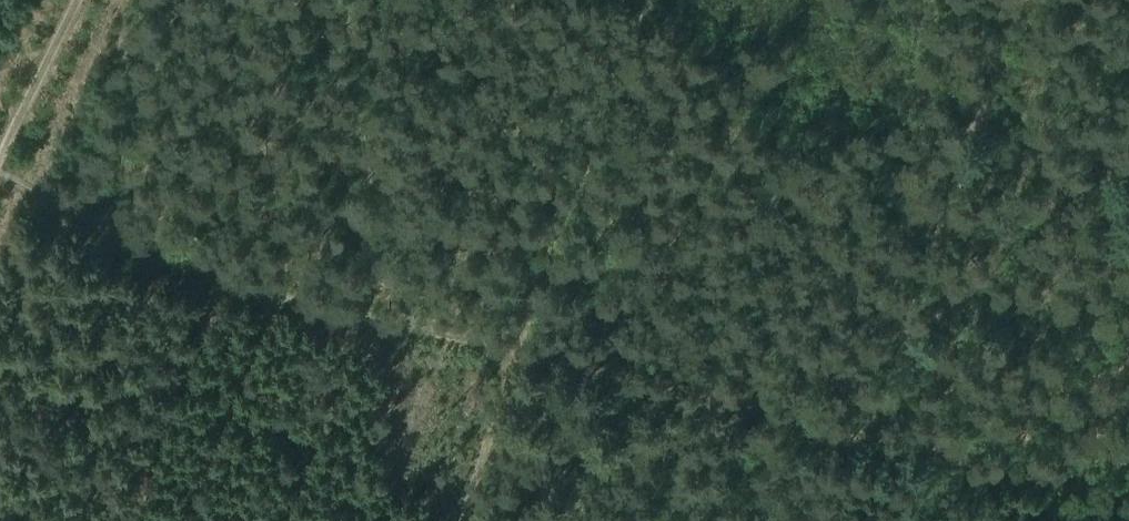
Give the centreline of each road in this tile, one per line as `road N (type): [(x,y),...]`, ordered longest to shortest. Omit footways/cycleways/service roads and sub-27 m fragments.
road 1 (track): [(0,176),(239,287),(1128,496)]
road 2 (track): [(125,520),(219,279)]
road 3 (track): [(519,347),(461,520)]
road 4 (track): [(76,0),(0,153)]

